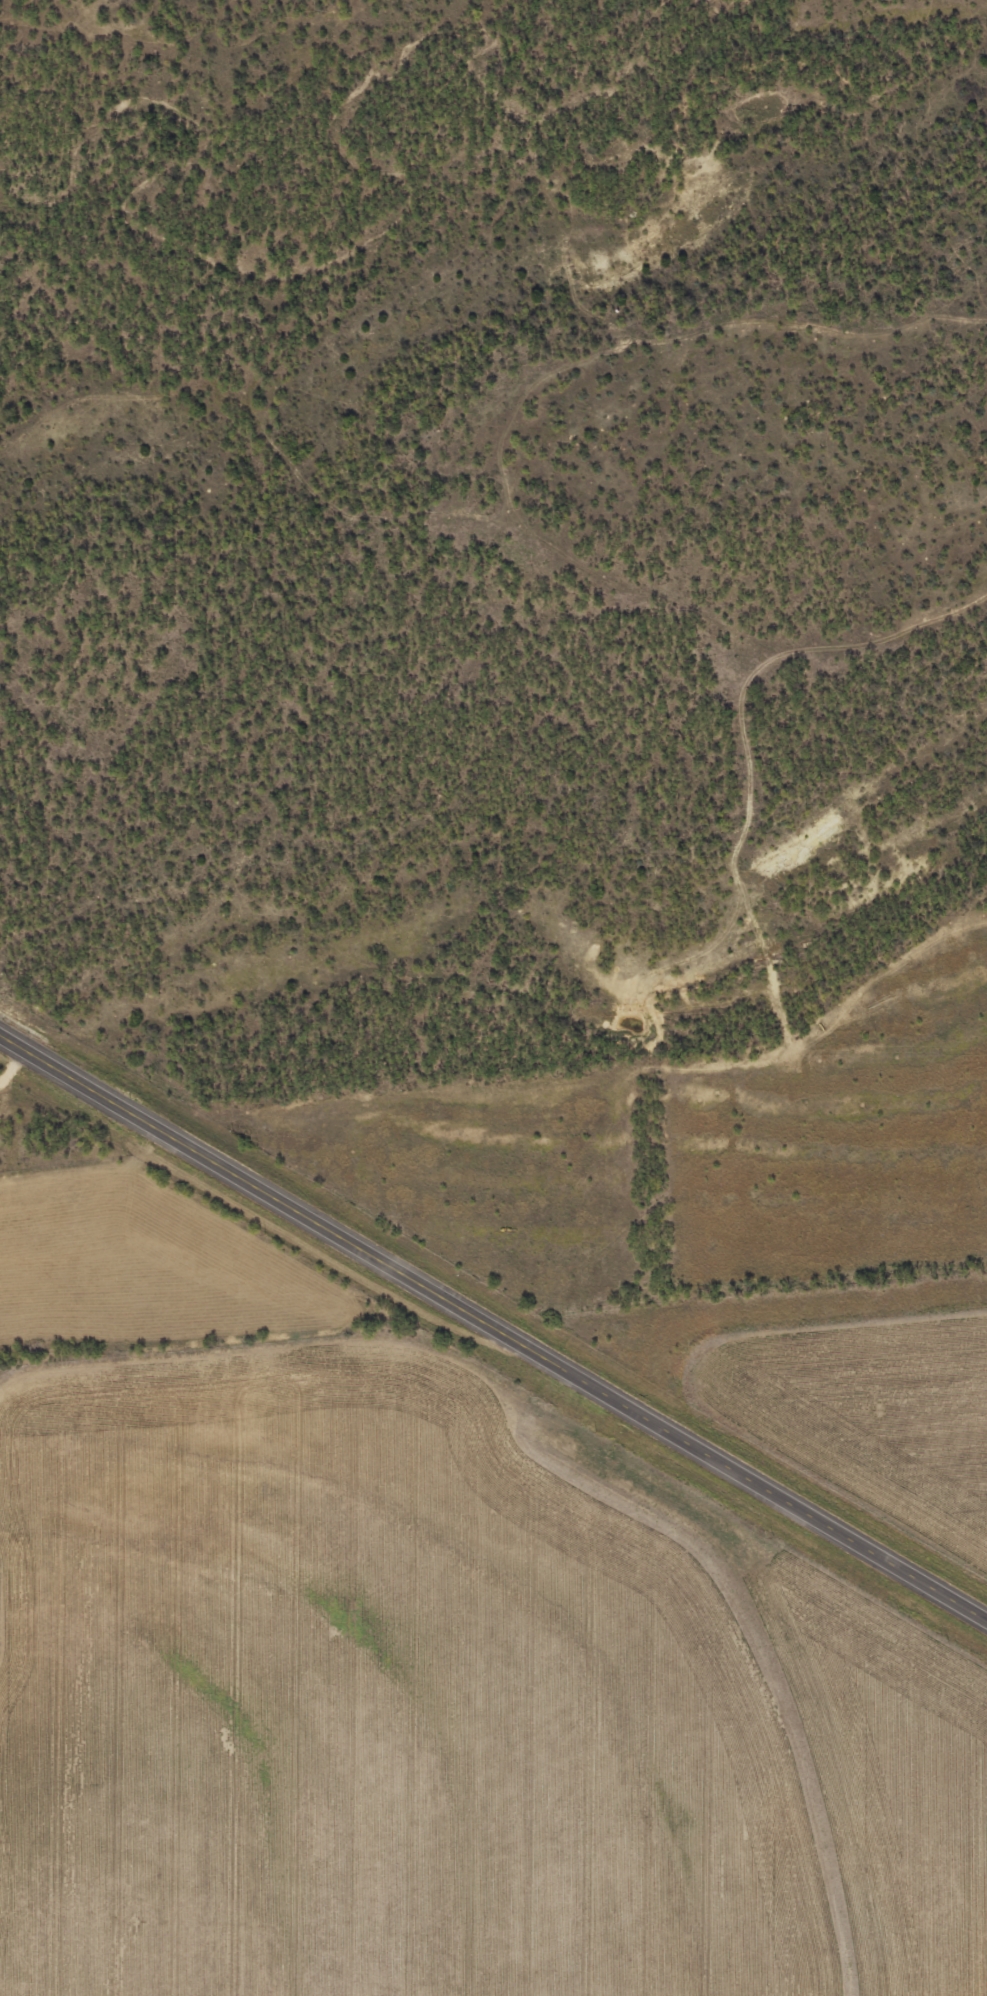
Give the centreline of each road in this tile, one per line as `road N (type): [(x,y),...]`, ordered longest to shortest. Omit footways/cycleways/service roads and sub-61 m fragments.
road 1 (primary): [(986,1625),(0,1040)]

